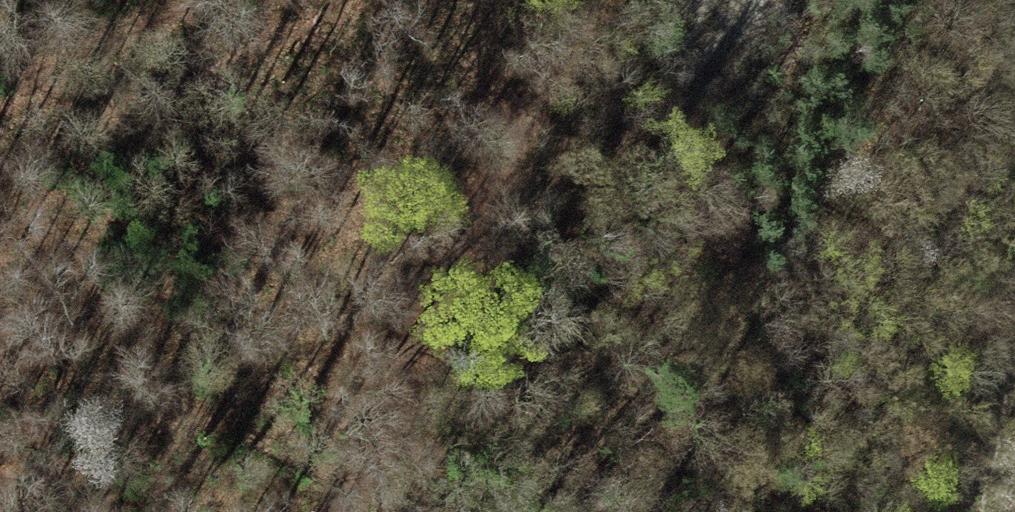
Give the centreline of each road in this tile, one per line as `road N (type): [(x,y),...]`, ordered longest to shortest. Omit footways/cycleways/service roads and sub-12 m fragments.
road 1 (motorway): [(0,287),(274,192),(799,50),(1014,6)]
road 2 (track): [(360,511),(604,0)]

